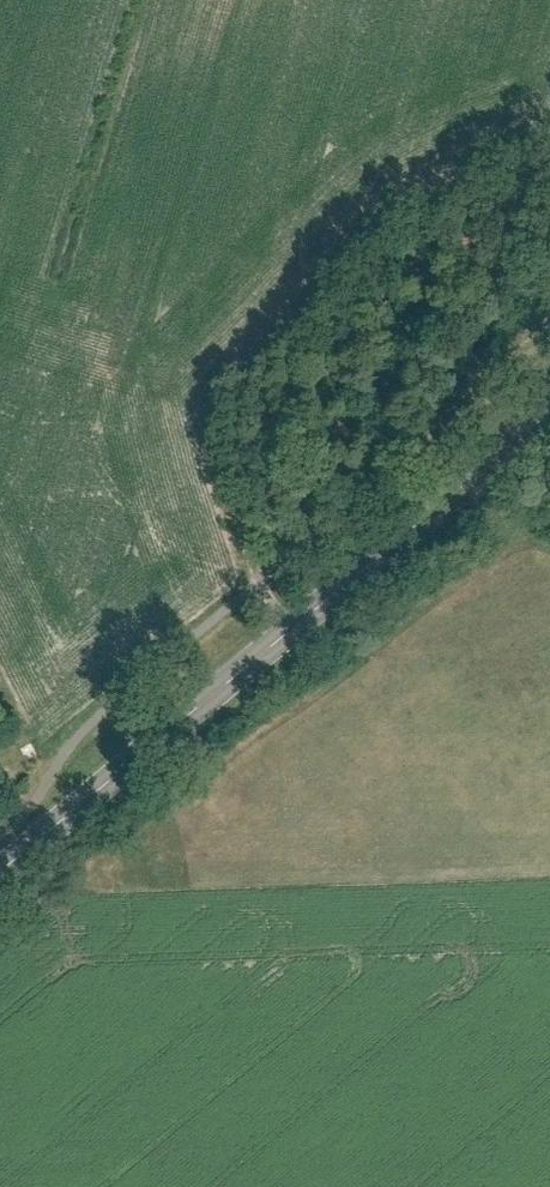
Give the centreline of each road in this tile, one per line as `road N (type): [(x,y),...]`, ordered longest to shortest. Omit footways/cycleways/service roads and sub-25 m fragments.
road 1 (secondary): [(0,871),(549,413)]

